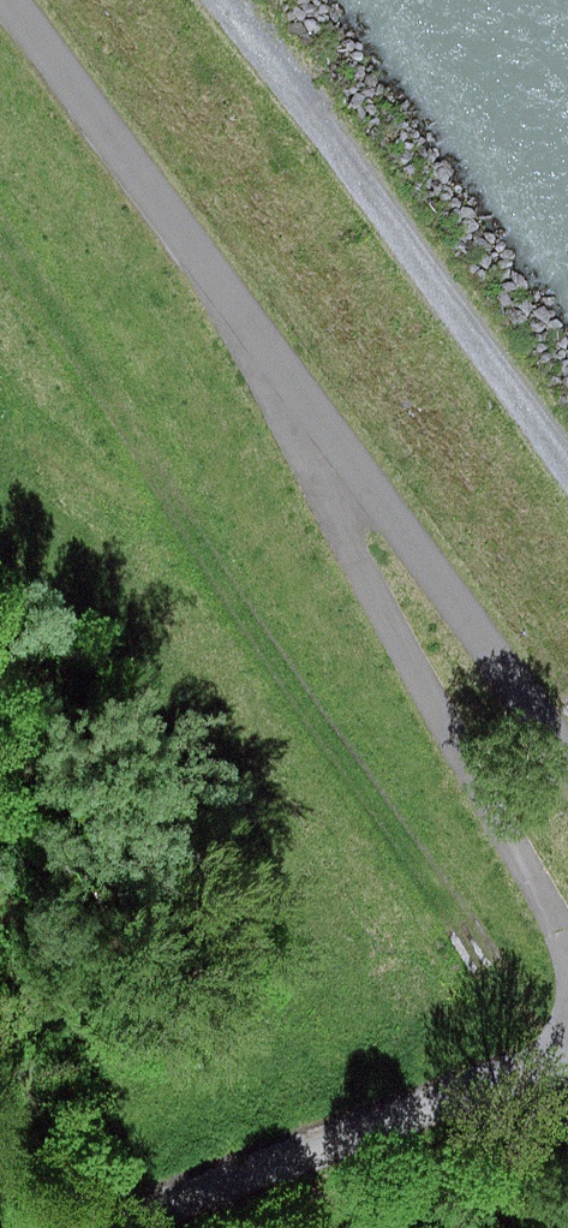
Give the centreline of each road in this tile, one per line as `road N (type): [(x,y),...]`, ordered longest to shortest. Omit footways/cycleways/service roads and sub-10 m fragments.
road 1 (track): [(567,1098),(478,951),(262,649),(0,231)]
road 2 (track): [(11,0),(567,758)]
road 3 (track): [(567,962),(200,255)]
road 4 (track): [(567,479),(210,0)]
road 5 (unclassified): [(567,1060),(129,1227)]

